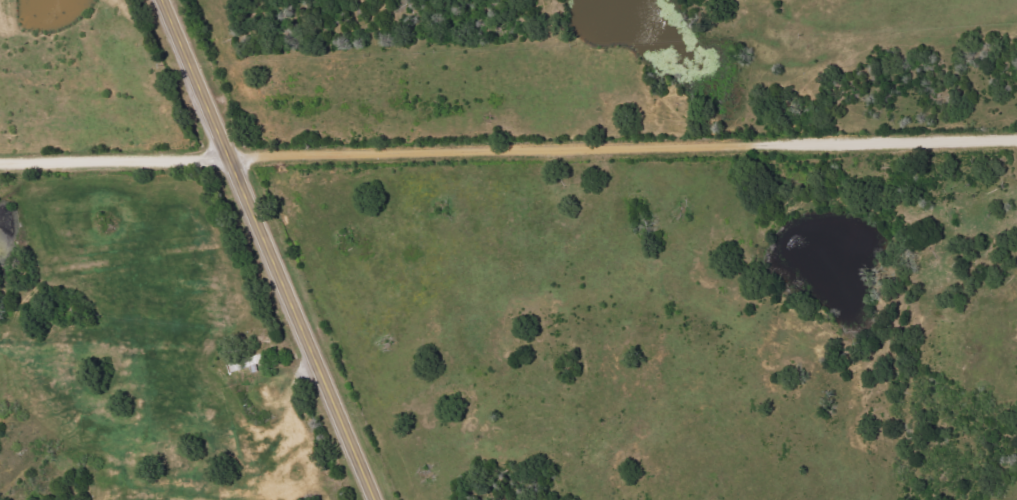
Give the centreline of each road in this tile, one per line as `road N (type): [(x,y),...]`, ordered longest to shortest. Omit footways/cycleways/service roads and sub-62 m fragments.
road 1 (residential): [(1016,140),(0,163)]
road 2 (secondary): [(374,499),(162,0)]

